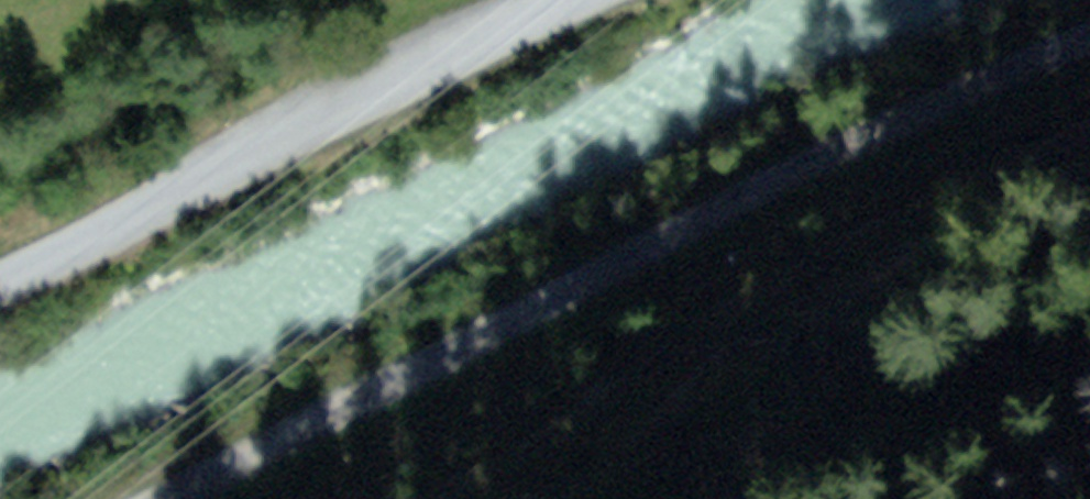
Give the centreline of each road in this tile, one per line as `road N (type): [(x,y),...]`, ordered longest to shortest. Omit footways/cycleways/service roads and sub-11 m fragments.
road 1 (track): [(1089,37),(773,174),(161,498)]
road 2 (track): [(432,498),(1089,145)]
road 3 (unclassified): [(582,0),(298,127),(0,274)]

